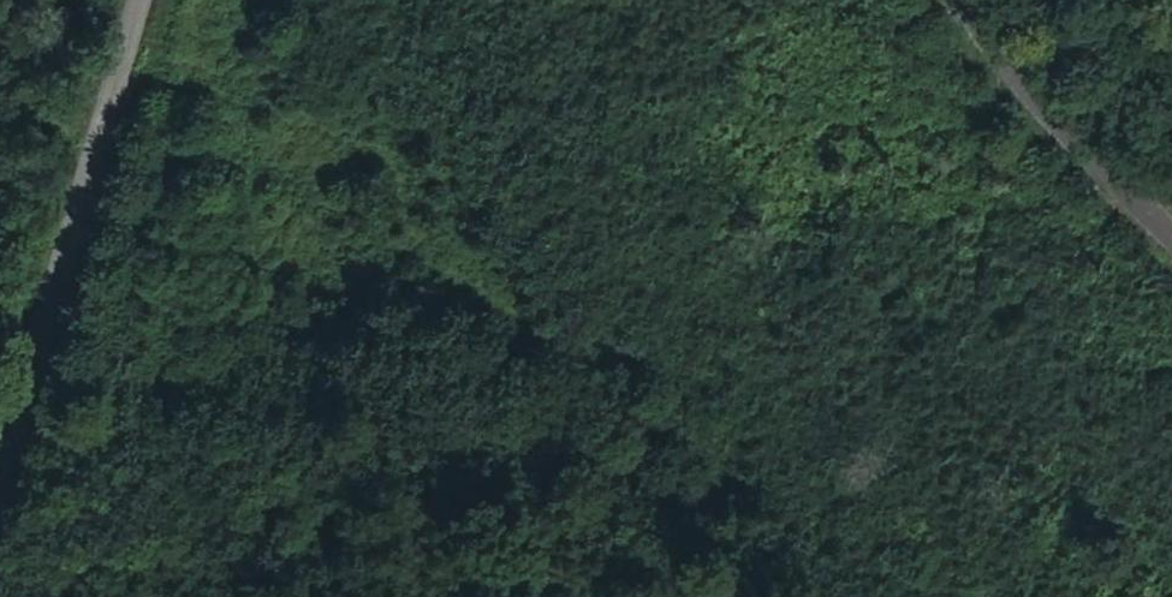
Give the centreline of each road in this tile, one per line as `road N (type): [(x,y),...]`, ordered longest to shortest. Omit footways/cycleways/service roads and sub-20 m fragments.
road 1 (track): [(848,596),(718,484),(233,383),(24,369)]
road 2 (tertiary): [(0,429),(142,0)]
road 3 (tertiary): [(1171,223),(974,0)]

